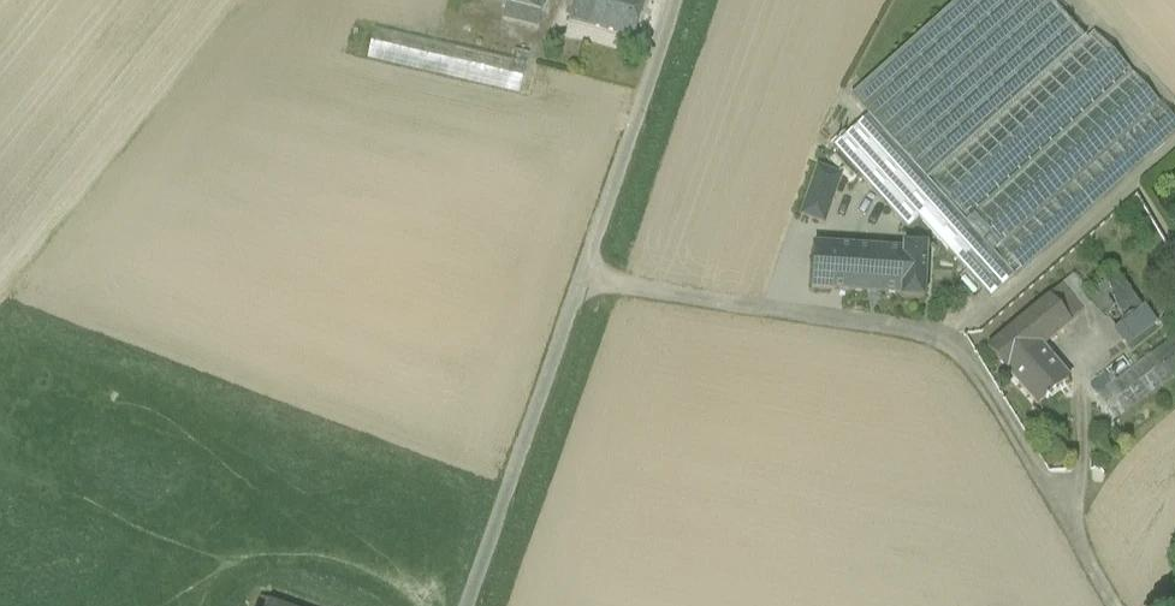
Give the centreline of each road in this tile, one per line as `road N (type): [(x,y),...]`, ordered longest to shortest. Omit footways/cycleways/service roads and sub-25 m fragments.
road 1 (track): [(593,286),(855,325),(958,350),(1114,605)]
road 2 (unclassified): [(688,0),(482,605)]

